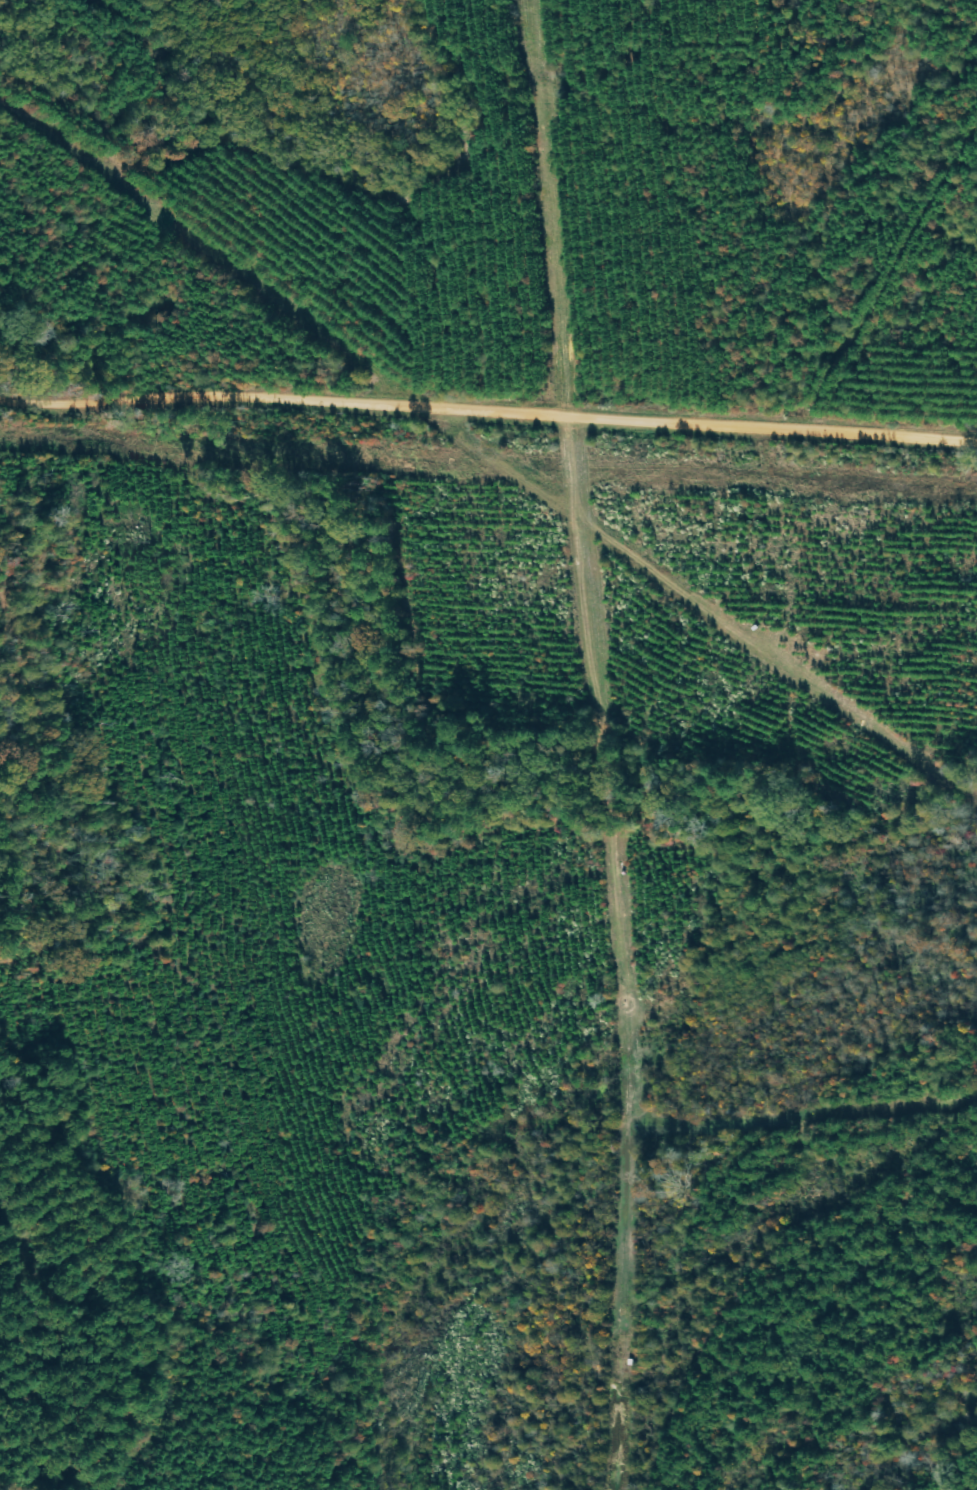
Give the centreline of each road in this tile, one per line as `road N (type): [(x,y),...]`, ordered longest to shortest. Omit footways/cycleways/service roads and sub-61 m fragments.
road 1 (residential): [(976,438),(220,395),(75,403),(0,396)]

